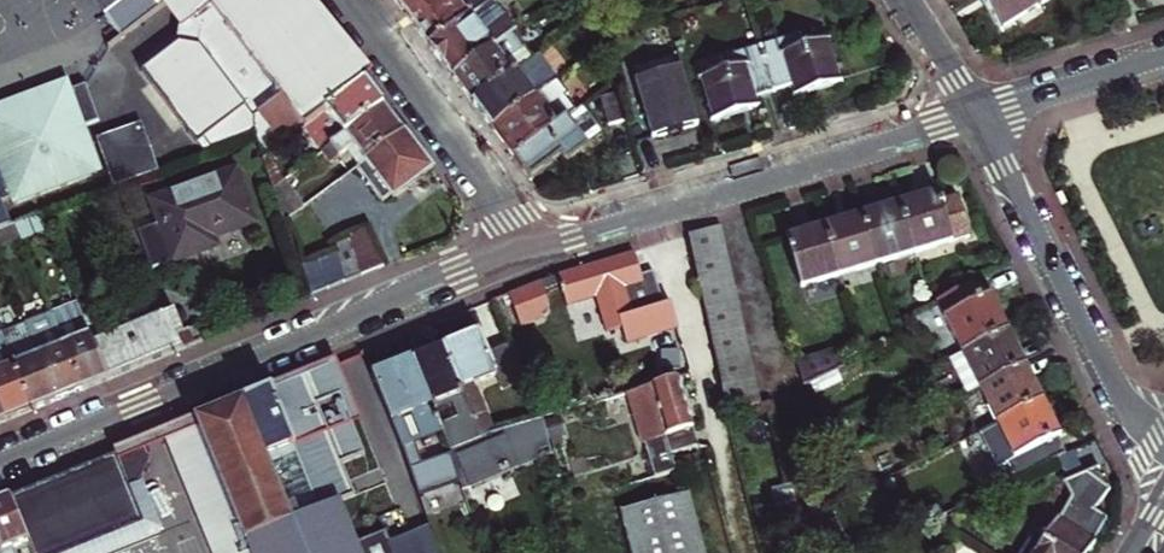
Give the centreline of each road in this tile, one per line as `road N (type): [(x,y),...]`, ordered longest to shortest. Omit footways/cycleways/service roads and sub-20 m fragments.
road 1 (residential): [(532,244),(0,461)]
road 2 (residential): [(975,115),(532,244)]
road 3 (residential): [(975,115),(1124,401),(1163,437)]
road 4 (residential): [(349,0),(532,244)]
road 5 (residential): [(1163,58),(975,115)]
road 6 (residential): [(975,115),(904,0)]

